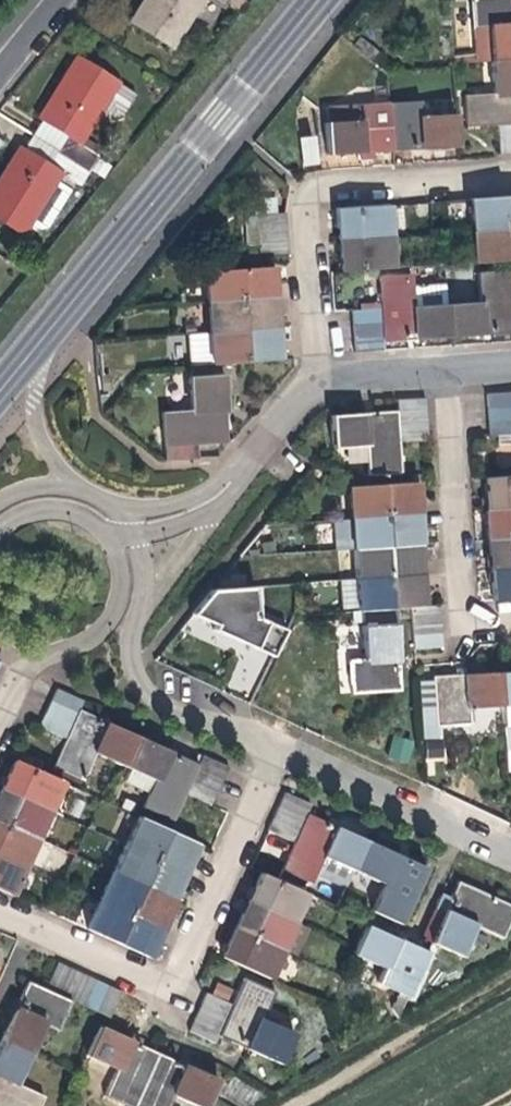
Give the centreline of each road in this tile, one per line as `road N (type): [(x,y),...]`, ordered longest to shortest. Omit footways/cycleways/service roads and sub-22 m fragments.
road 1 (residential): [(0,912),(145,975),(172,974),(282,749)]
road 2 (primary): [(50,333),(321,0)]
road 3 (residential): [(324,382),(316,198),(342,183),(510,173)]
road 4 (residential): [(455,370),(468,599),(479,617),(510,619)]
road 5 (residential): [(109,528),(124,562),(115,614),(100,632),(30,671),(0,730)]
road 6 (residential): [(510,853),(282,749)]
road 7 (residential): [(282,749),(156,696),(138,665),(141,616)]
road 8 (residential): [(270,441),(175,499),(140,505),(103,495)]
road 9 (residential): [(79,484),(40,428),(36,399),(50,333)]
road 10 (residential): [(141,616),(224,504)]
road 11 (residential): [(455,370),(324,382)]
road 12 (residential): [(0,530),(45,506),(88,514),(109,528)]

